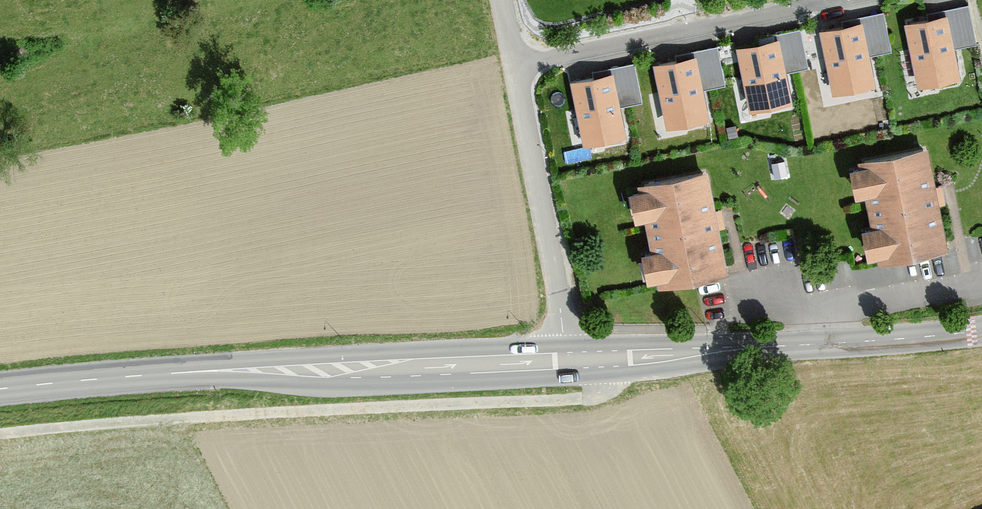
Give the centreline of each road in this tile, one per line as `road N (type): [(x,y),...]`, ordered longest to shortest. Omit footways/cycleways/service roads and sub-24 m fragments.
road 1 (track): [(0,435),(225,413),(582,399),(608,383),(607,359)]
road 2 (secondary): [(0,393),(566,360)]
road 3 (secondary): [(566,360),(981,335)]
road 4 (residential): [(516,64),(833,0)]
road 5 (residential): [(566,360),(516,64)]

